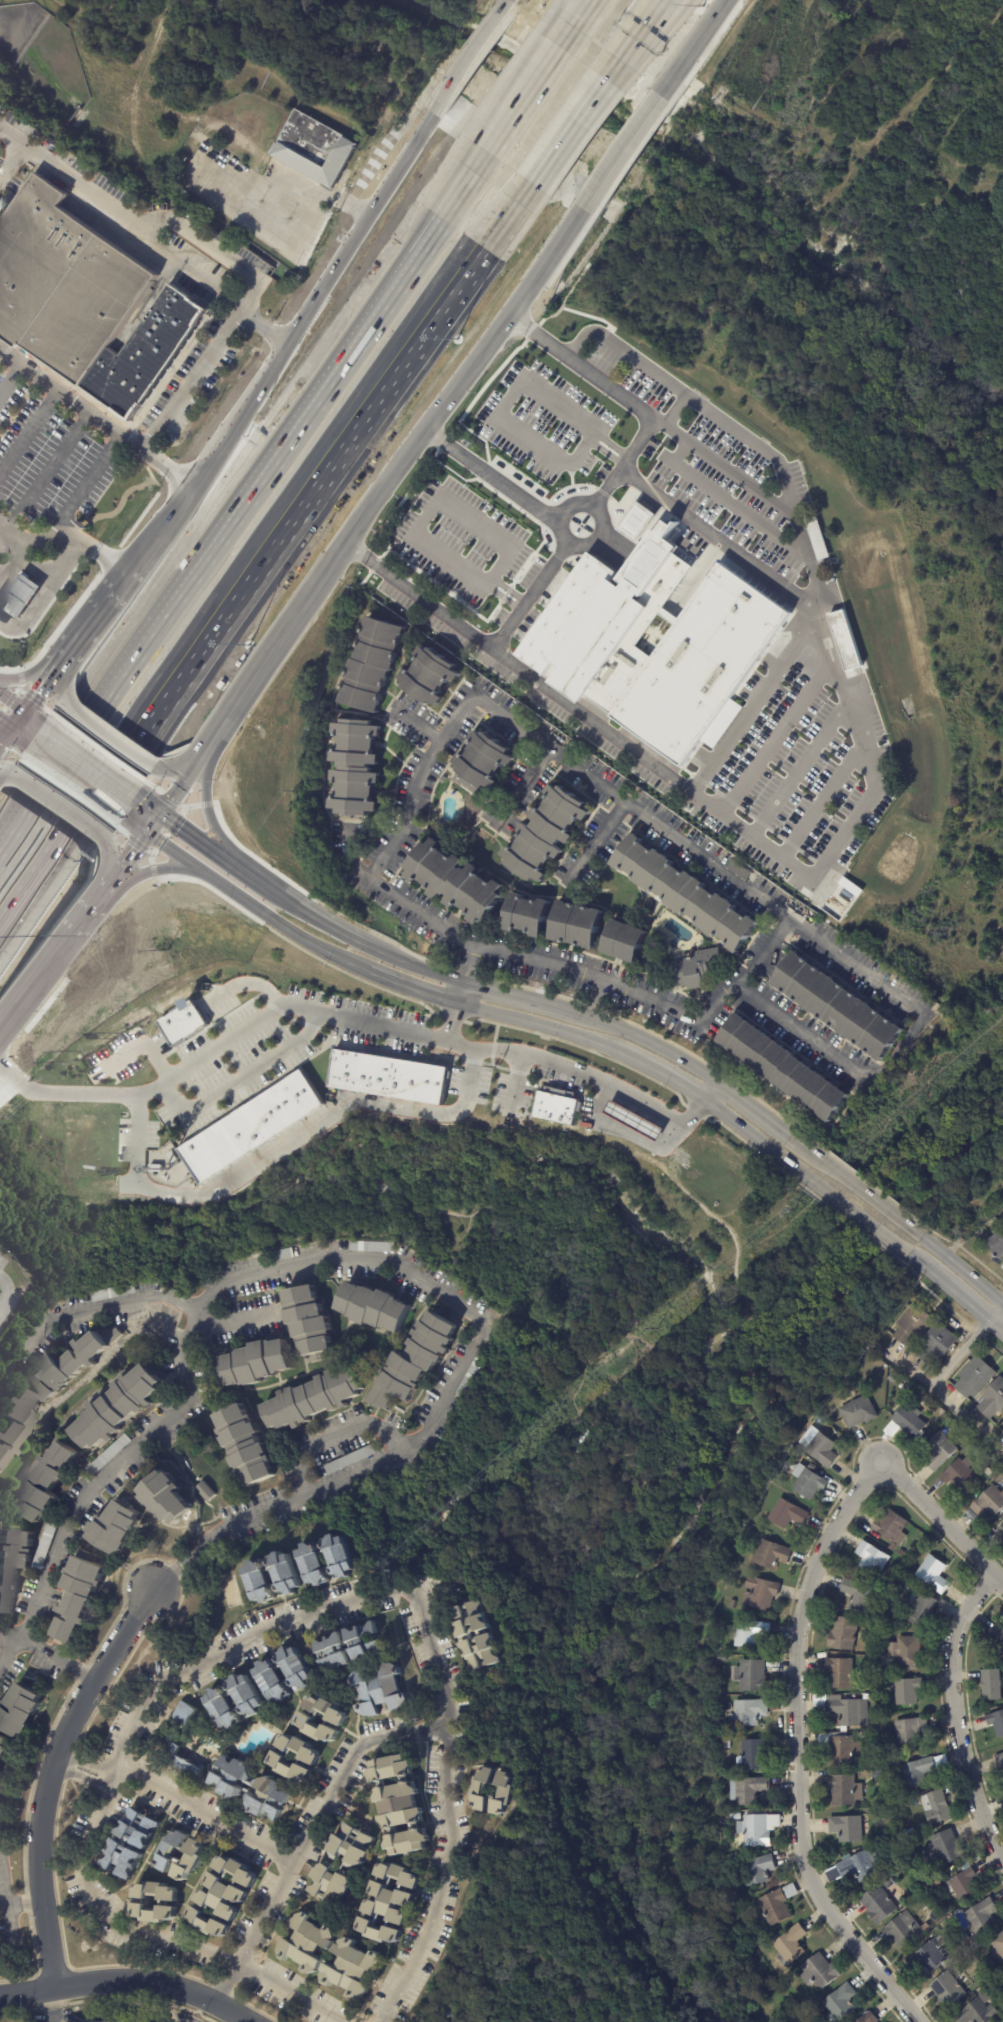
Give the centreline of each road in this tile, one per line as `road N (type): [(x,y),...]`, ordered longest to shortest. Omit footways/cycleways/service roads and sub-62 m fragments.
road 1 (motorway): [(0,928),(485,251)]
road 2 (motorway): [(439,217),(0,849)]
road 3 (residential): [(881,1468),(842,1515),(798,1647),(800,1812),(809,1867),(830,1914),(920,2021)]
road 4 (secondary): [(290,631),(571,205)]
road 5 (residential): [(55,1987),(39,1854),(46,1788),(72,1716),(154,1590)]
road 6 (residential): [(996,1574),(969,1610),(952,1681),(967,1765),(1002,1855)]
road 7 (residential): [(0,1996),(97,1980),(153,1981),(250,2021)]
road 8 (secondary): [(160,828),(184,855),(286,928),(366,971)]
road 9 (secondary): [(416,147),(287,342)]
road 10 (secondary): [(717,1084),(656,1043),(541,1003)]
road 11 (secondary): [(457,1003),(567,1032),(631,1059)]
road 12 (secondary): [(287,342),(186,478)]
road 13 (secondary): [(511,8),(416,147)]
road 14 (residential): [(881,1468),(1002,1581)]
road 15 (secondary): [(775,1155),(908,1252)]
road 16 (secondary): [(42,981),(105,870),(103,838)]
road 17 (secondary): [(917,1230),(803,1142)]
road 18 (secondary): [(118,570),(67,668),(69,701)]
road 19 (secondary): [(141,815),(27,733)]
road 20 (secondary): [(254,874),(210,817),(212,750)]
road 21 (secondary): [(571,205),(646,95)]
road 22 (motorway): [(532,183),(603,77)]
road 23 (secondary): [(118,570),(43,672)]
road 24 (motorway): [(554,46),(484,151)]
road 25 (secondary): [(359,942),(254,874)]

